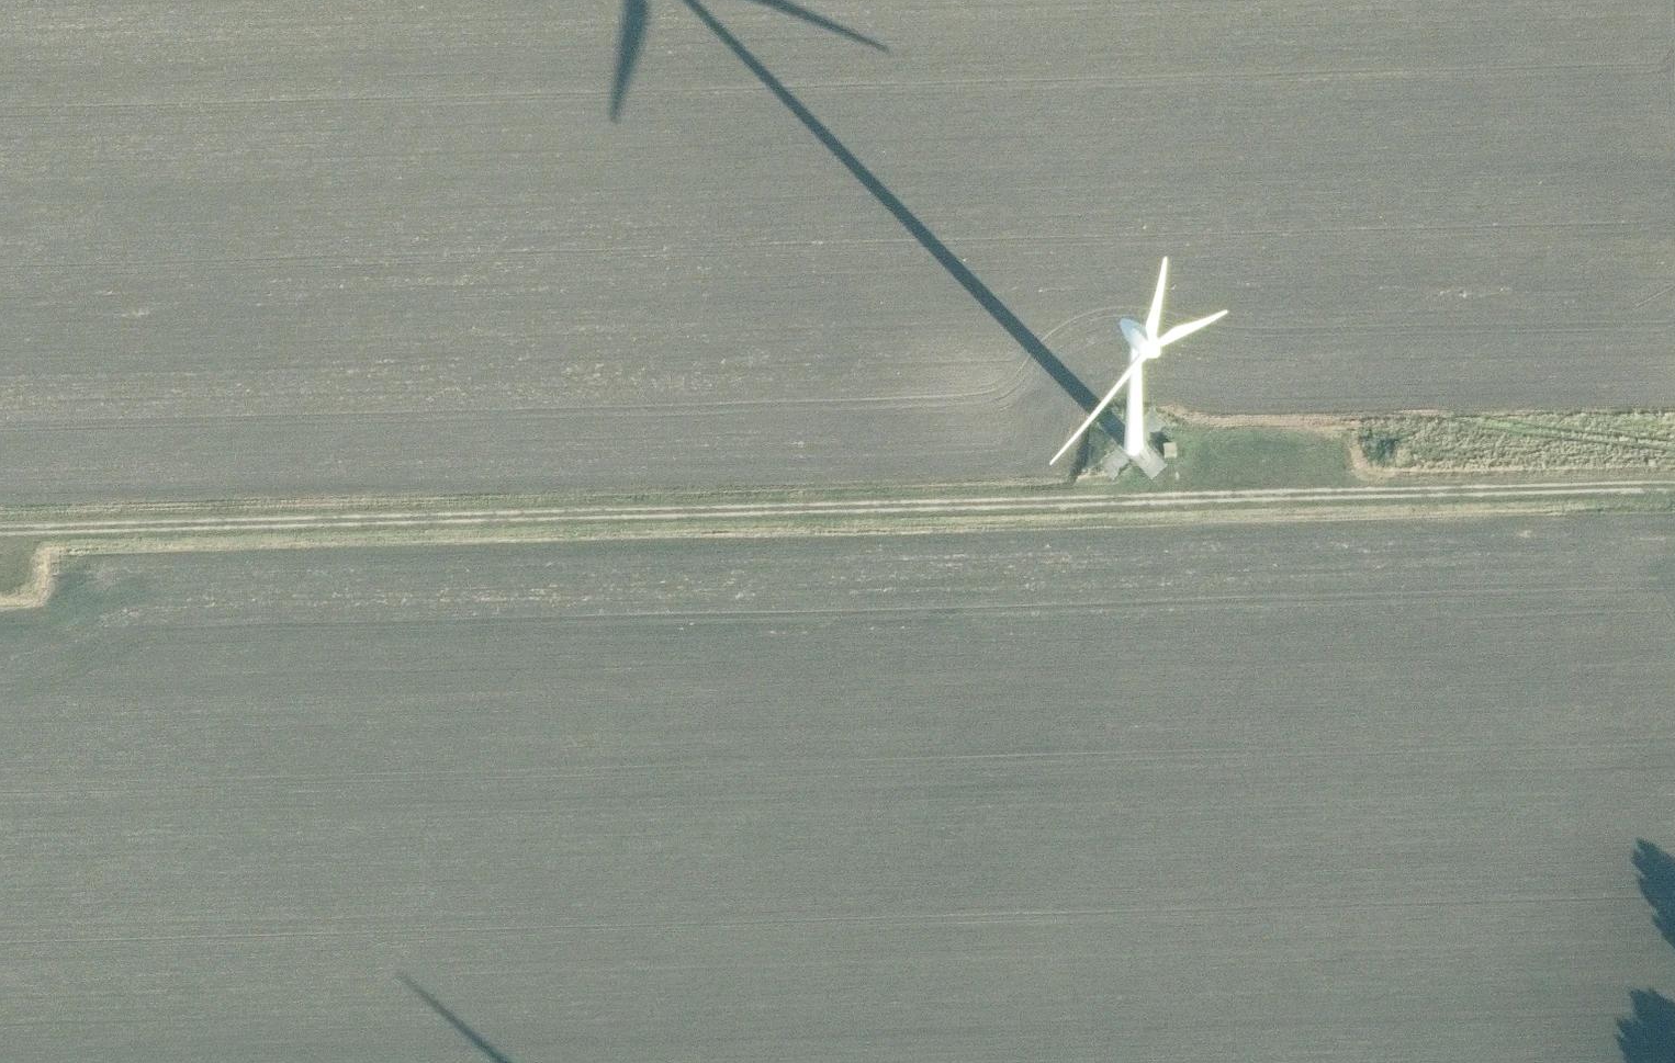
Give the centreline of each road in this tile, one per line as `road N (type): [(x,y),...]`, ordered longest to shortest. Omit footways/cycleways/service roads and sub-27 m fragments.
road 1 (track): [(1674,497),(0,540)]

